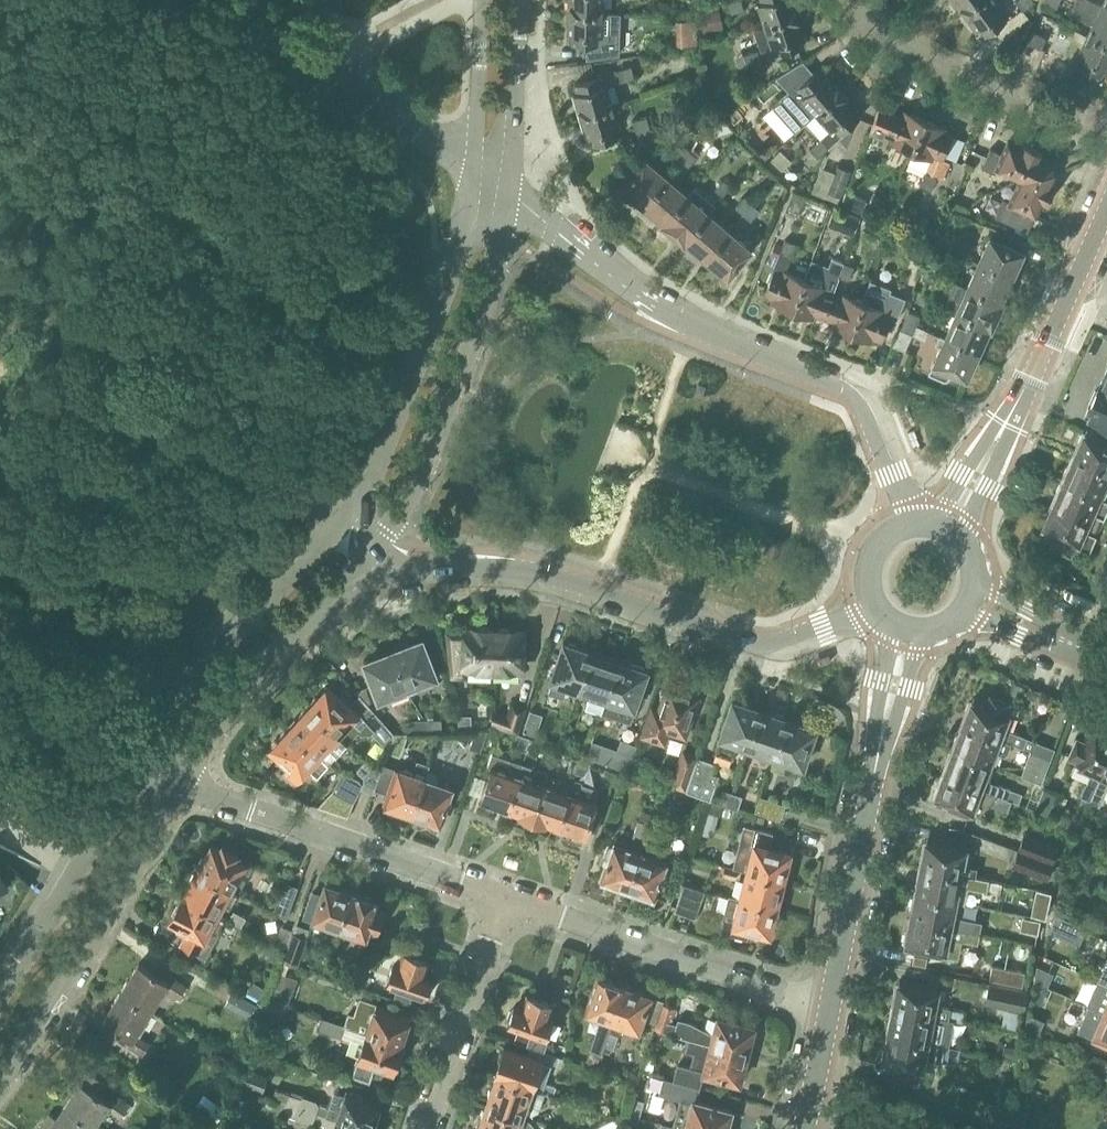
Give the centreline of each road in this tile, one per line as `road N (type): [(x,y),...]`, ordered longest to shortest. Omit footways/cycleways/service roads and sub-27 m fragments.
road 1 (unclassified): [(920,523),(844,386),(690,326),(507,203)]
road 2 (unclassified): [(370,558),(409,573),(535,573),(757,644),(882,612)]
road 3 (tertiary): [(831,1006),(909,629)]
road 4 (unclassified): [(370,558),(409,495),(469,360),(507,203)]
road 5 (unclassified): [(471,171),(452,266),(416,370),(343,529)]
road 6 (tertiary): [(949,529),(1027,385),(1106,211)]
road 7 (residential): [(831,1006),(502,896)]
road 8 (residential): [(0,1076),(124,885),(179,785)]
road 9 (residential): [(502,896),(179,785)]
road 10 (unclassified): [(343,529),(222,638),(135,761)]
road 11 (unclassified): [(179,785),(225,700),(370,558)]
road 12 (residential): [(1106,125),(937,55),(879,16),(875,0)]
road 13 (residential): [(135,761),(0,986)]
road 14 (residential): [(422,1128),(502,896)]
road 15 (residential): [(507,203),(523,0)]
road 16 (unclassified): [(471,171),(312,51)]
road 17 (residential): [(483,0),(471,171)]
road 18 (unclassified): [(463,0),(382,44),(312,51)]
road 19 (tertiary): [(1106,659),(973,599)]
road 20 (tertiary): [(804,1128),(831,1006)]

